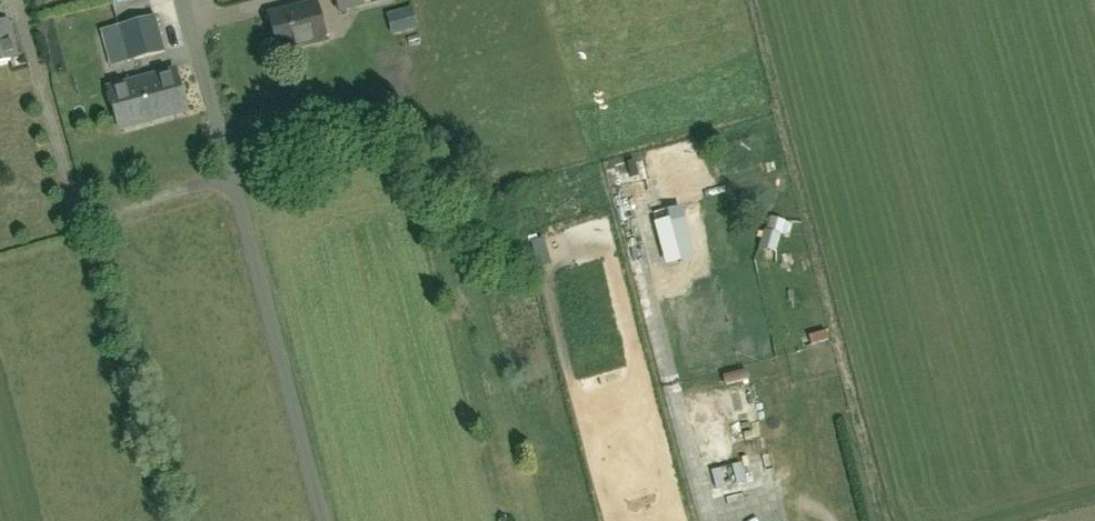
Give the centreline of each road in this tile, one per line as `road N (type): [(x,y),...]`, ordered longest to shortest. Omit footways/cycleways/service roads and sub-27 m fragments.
road 1 (unclassified): [(323,520),(184,0)]

